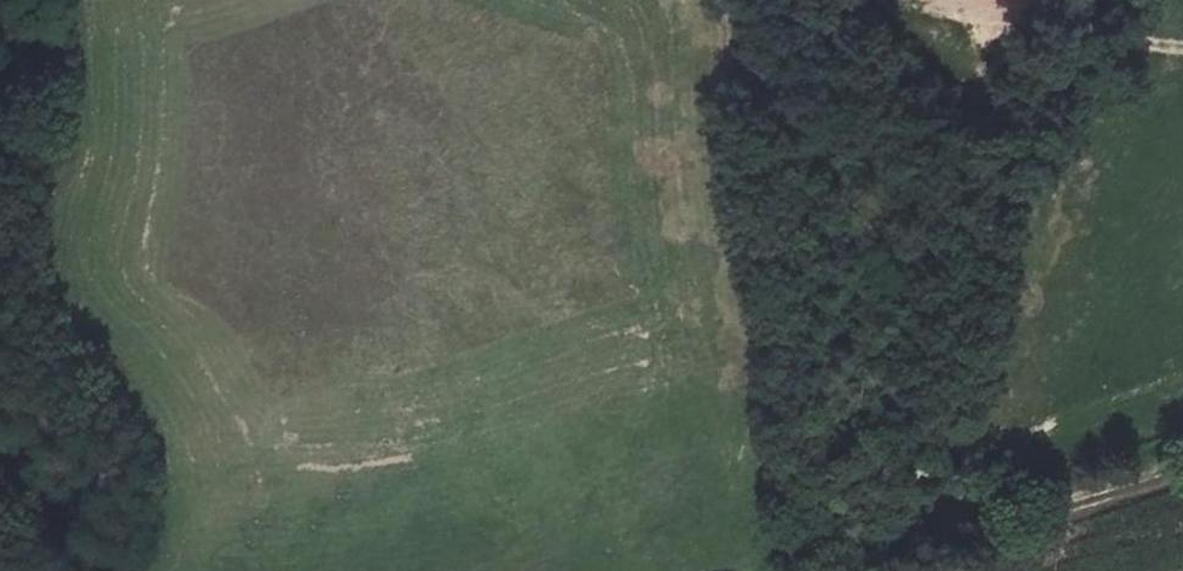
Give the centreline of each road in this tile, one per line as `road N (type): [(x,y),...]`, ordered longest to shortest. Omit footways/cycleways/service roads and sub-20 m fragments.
road 1 (track): [(1182,461),(886,565)]

